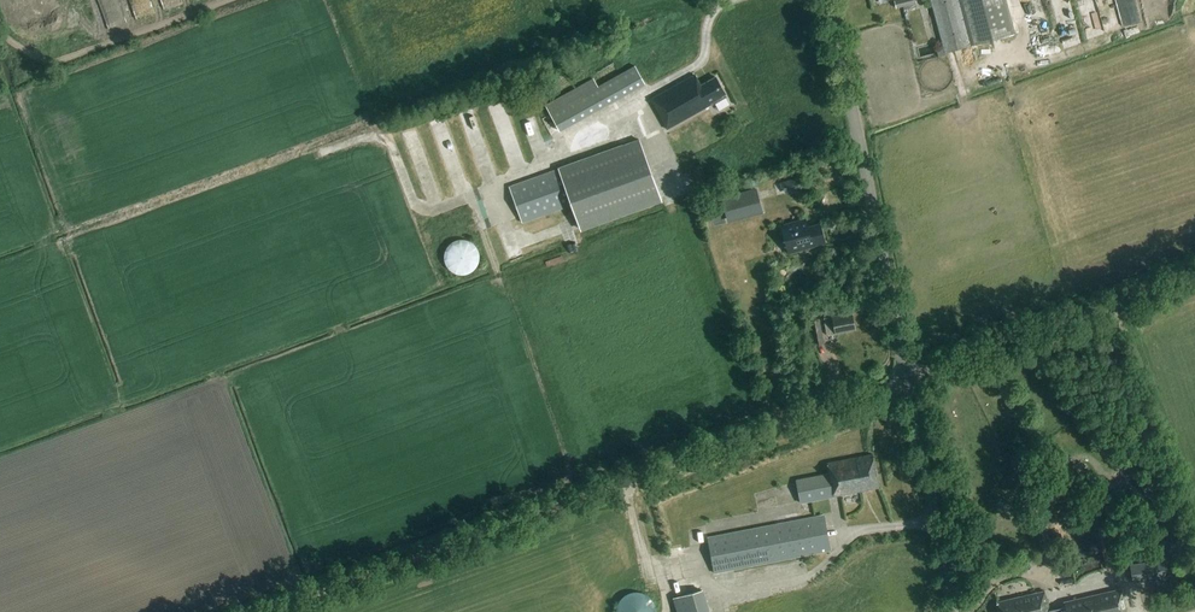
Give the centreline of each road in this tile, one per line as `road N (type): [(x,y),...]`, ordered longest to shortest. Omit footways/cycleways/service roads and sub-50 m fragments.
road 1 (tertiary): [(909,379),(828,0)]
road 2 (unclassified): [(909,379),(1194,274)]
road 3 (tertiary): [(952,611),(909,379)]

